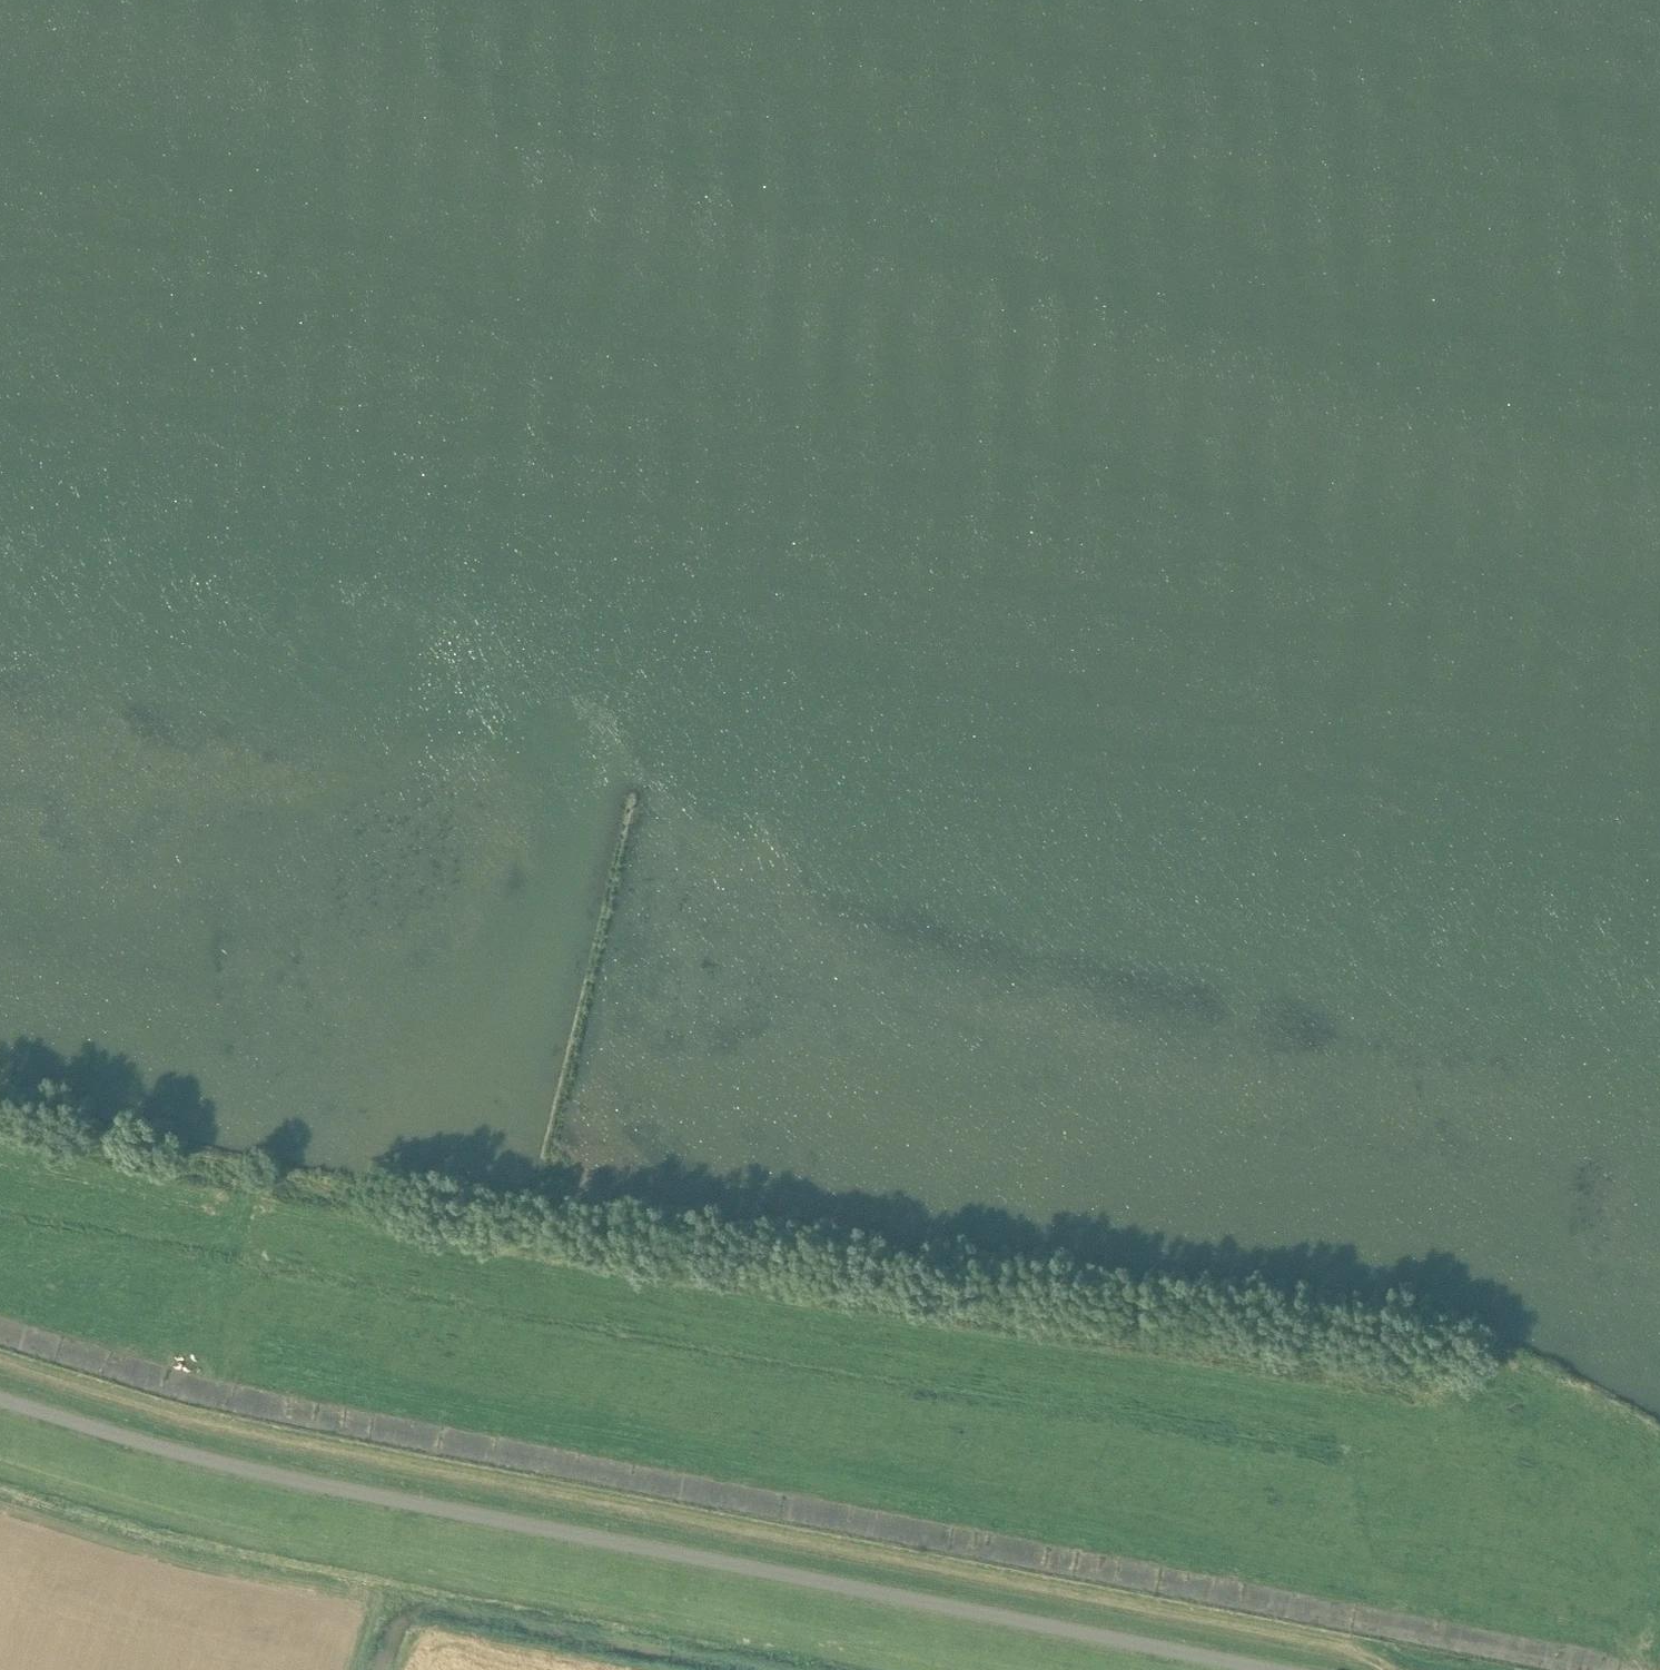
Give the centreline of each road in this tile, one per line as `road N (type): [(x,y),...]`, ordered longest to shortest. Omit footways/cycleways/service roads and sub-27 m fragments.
road 1 (unclassified): [(1284,1669),(282,1476),(0,1397)]

